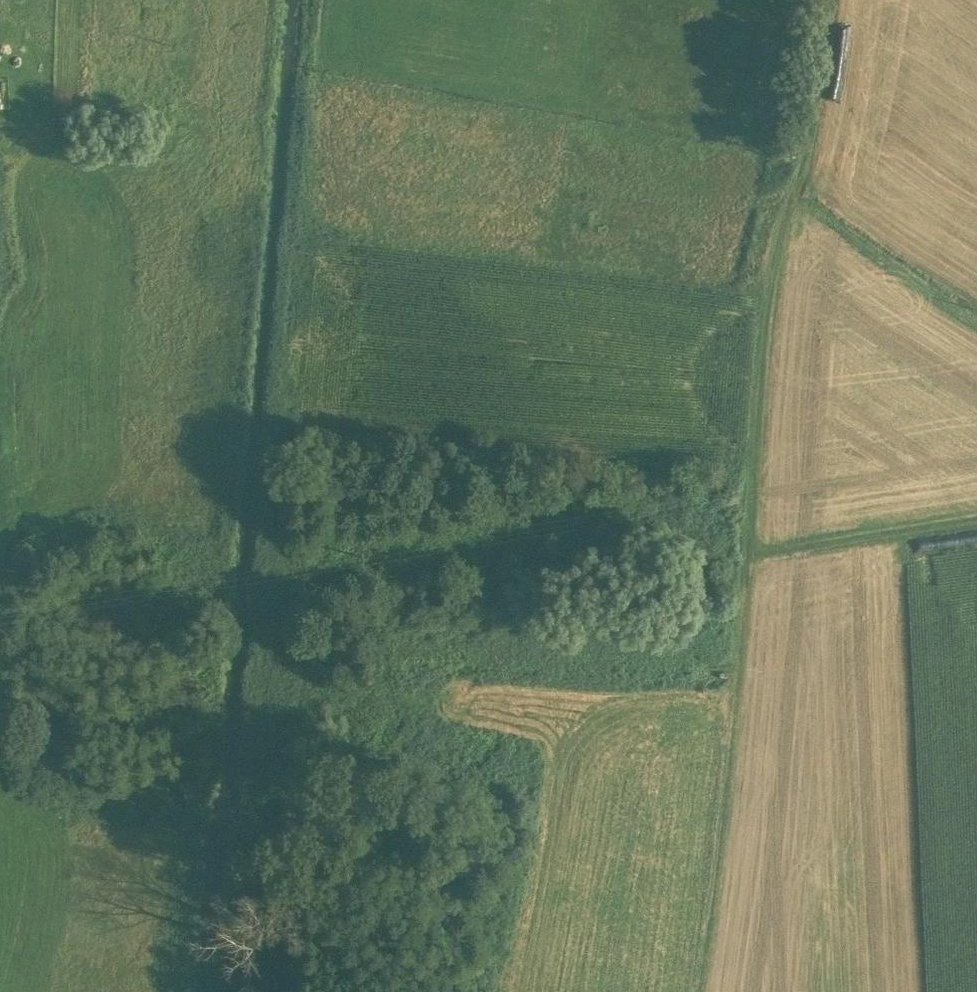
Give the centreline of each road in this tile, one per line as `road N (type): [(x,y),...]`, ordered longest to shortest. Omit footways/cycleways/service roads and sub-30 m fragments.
road 1 (track): [(826,0),(816,128),(775,257),(763,328),(734,676),(718,700),(689,708),(432,702)]
road 2 (track): [(734,676),(727,819),(697,991)]
road 3 (track): [(746,554),(976,519)]
road 4 (track): [(976,319),(796,189)]

